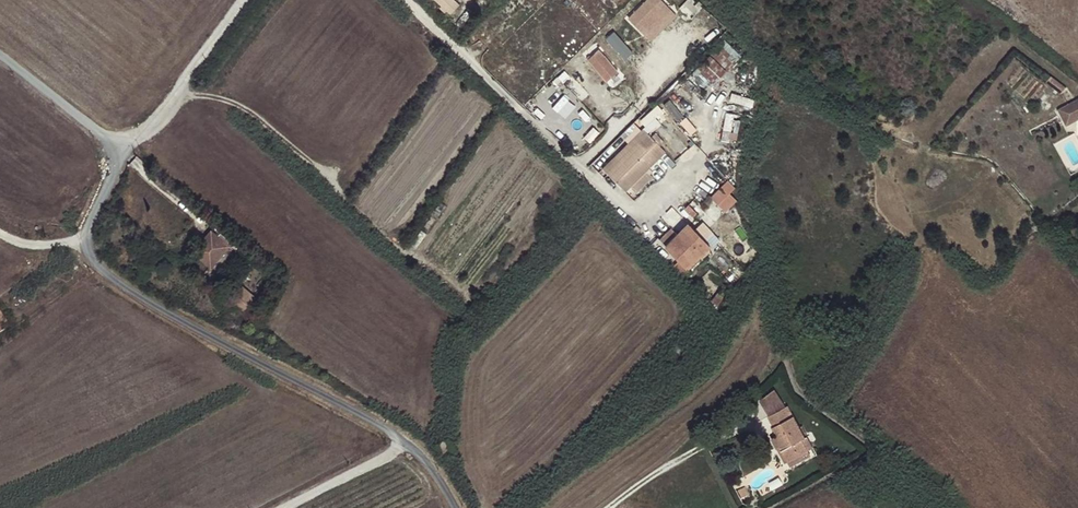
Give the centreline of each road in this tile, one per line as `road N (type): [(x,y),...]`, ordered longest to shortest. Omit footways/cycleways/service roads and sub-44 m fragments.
road 1 (residential): [(113,150),(116,166),(89,229),(95,262),(141,296),(409,444)]
road 2 (residential): [(405,0),(634,218)]
road 3 (residential): [(245,0),(154,126),(113,150)]
road 4 (residential): [(0,51),(113,150)]
road 5 (residential): [(290,507),(409,444)]

